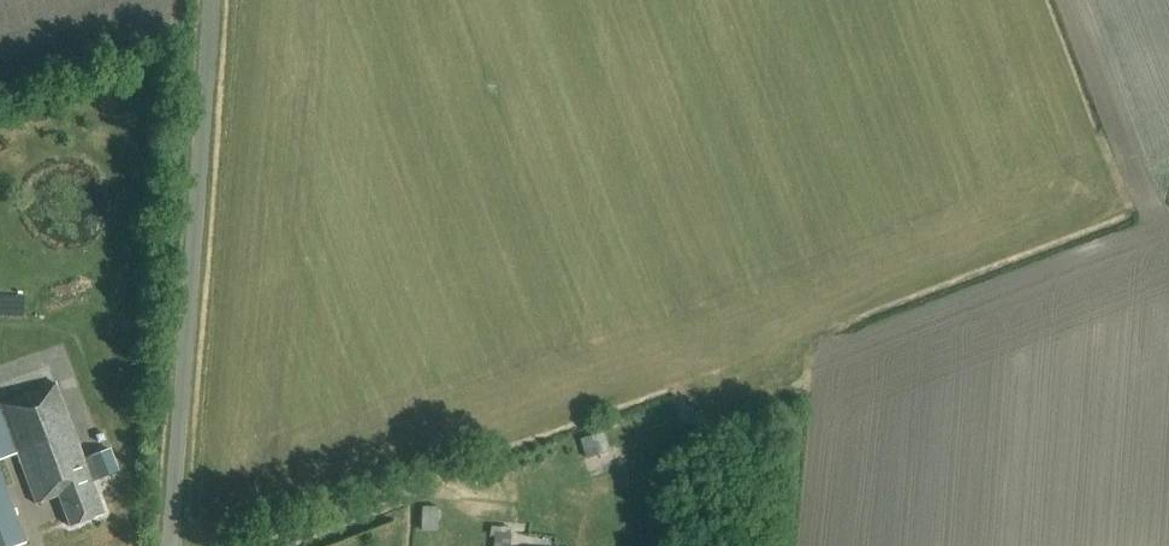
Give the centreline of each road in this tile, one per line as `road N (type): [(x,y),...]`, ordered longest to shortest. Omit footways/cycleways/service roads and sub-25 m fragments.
road 1 (unclassified): [(166,545),(203,0)]

